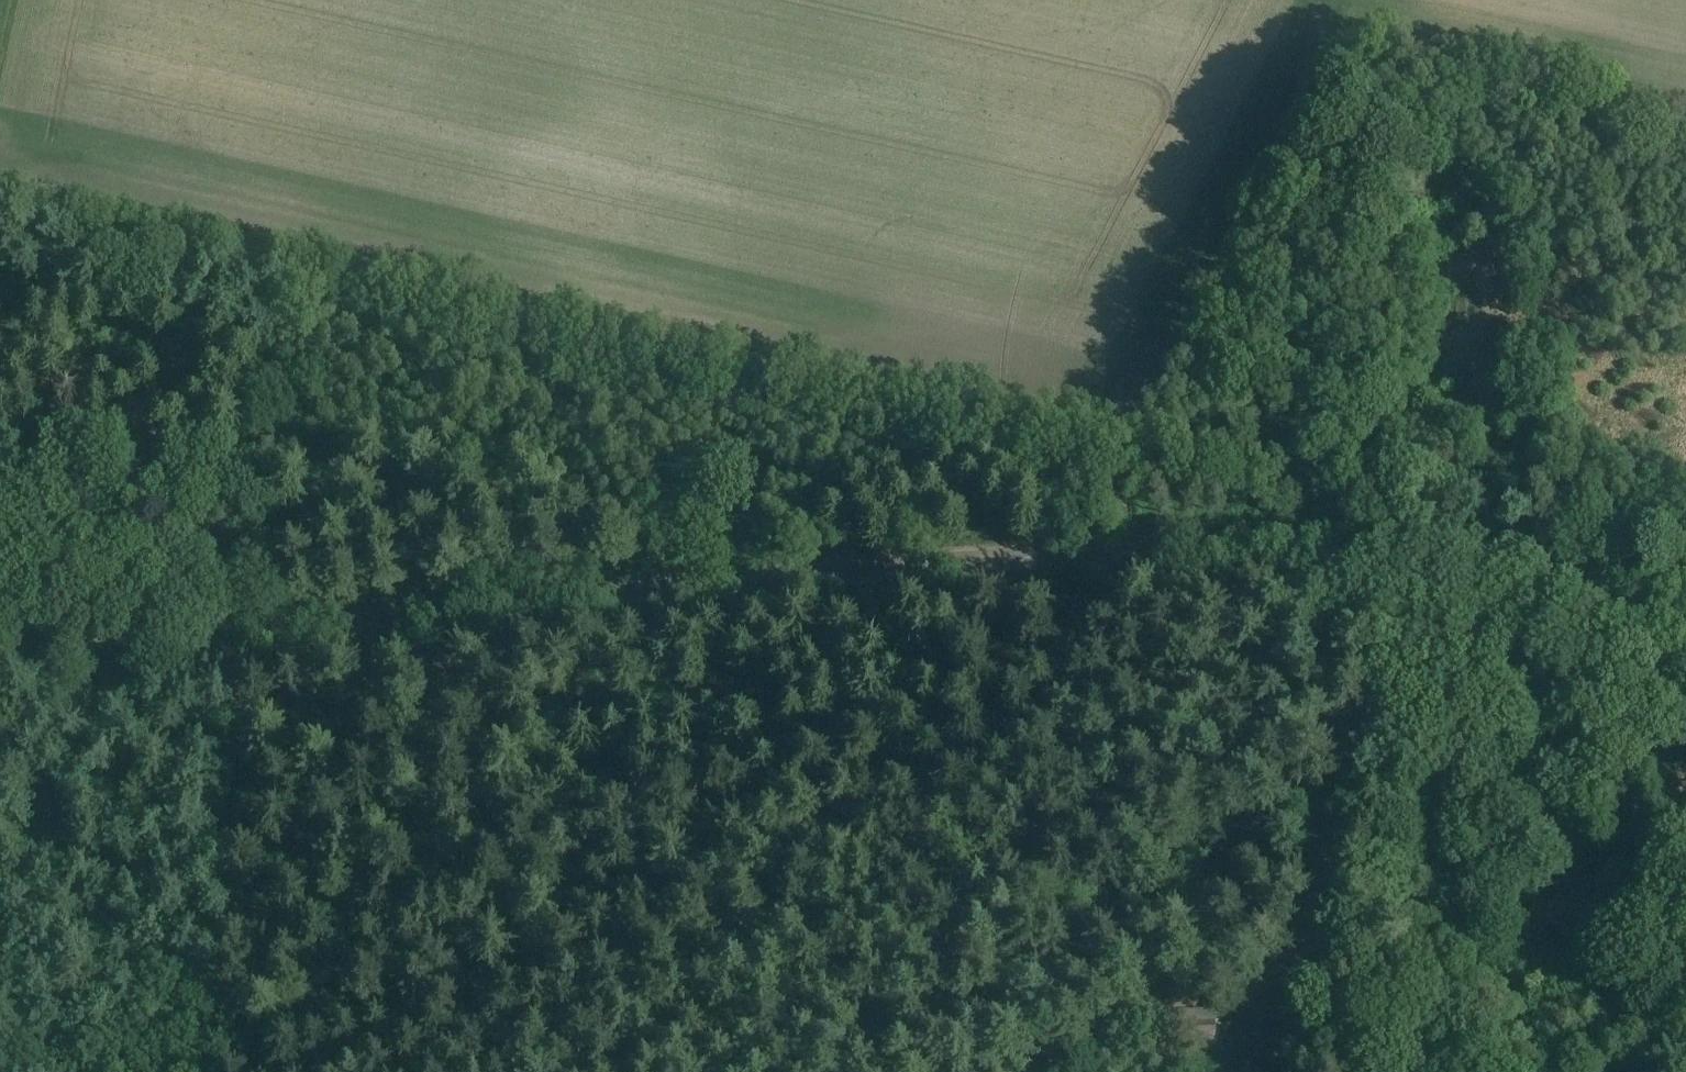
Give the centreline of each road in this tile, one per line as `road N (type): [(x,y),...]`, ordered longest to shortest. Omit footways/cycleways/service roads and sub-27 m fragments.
road 1 (tertiary): [(1685,649),(1499,571),(1425,553),(1266,543),(626,595),(0,670)]
road 2 (track): [(0,196),(1124,441),(1112,552)]
road 3 (track): [(1364,548),(1366,707),(1331,797),(1318,912),(1268,1034)]

